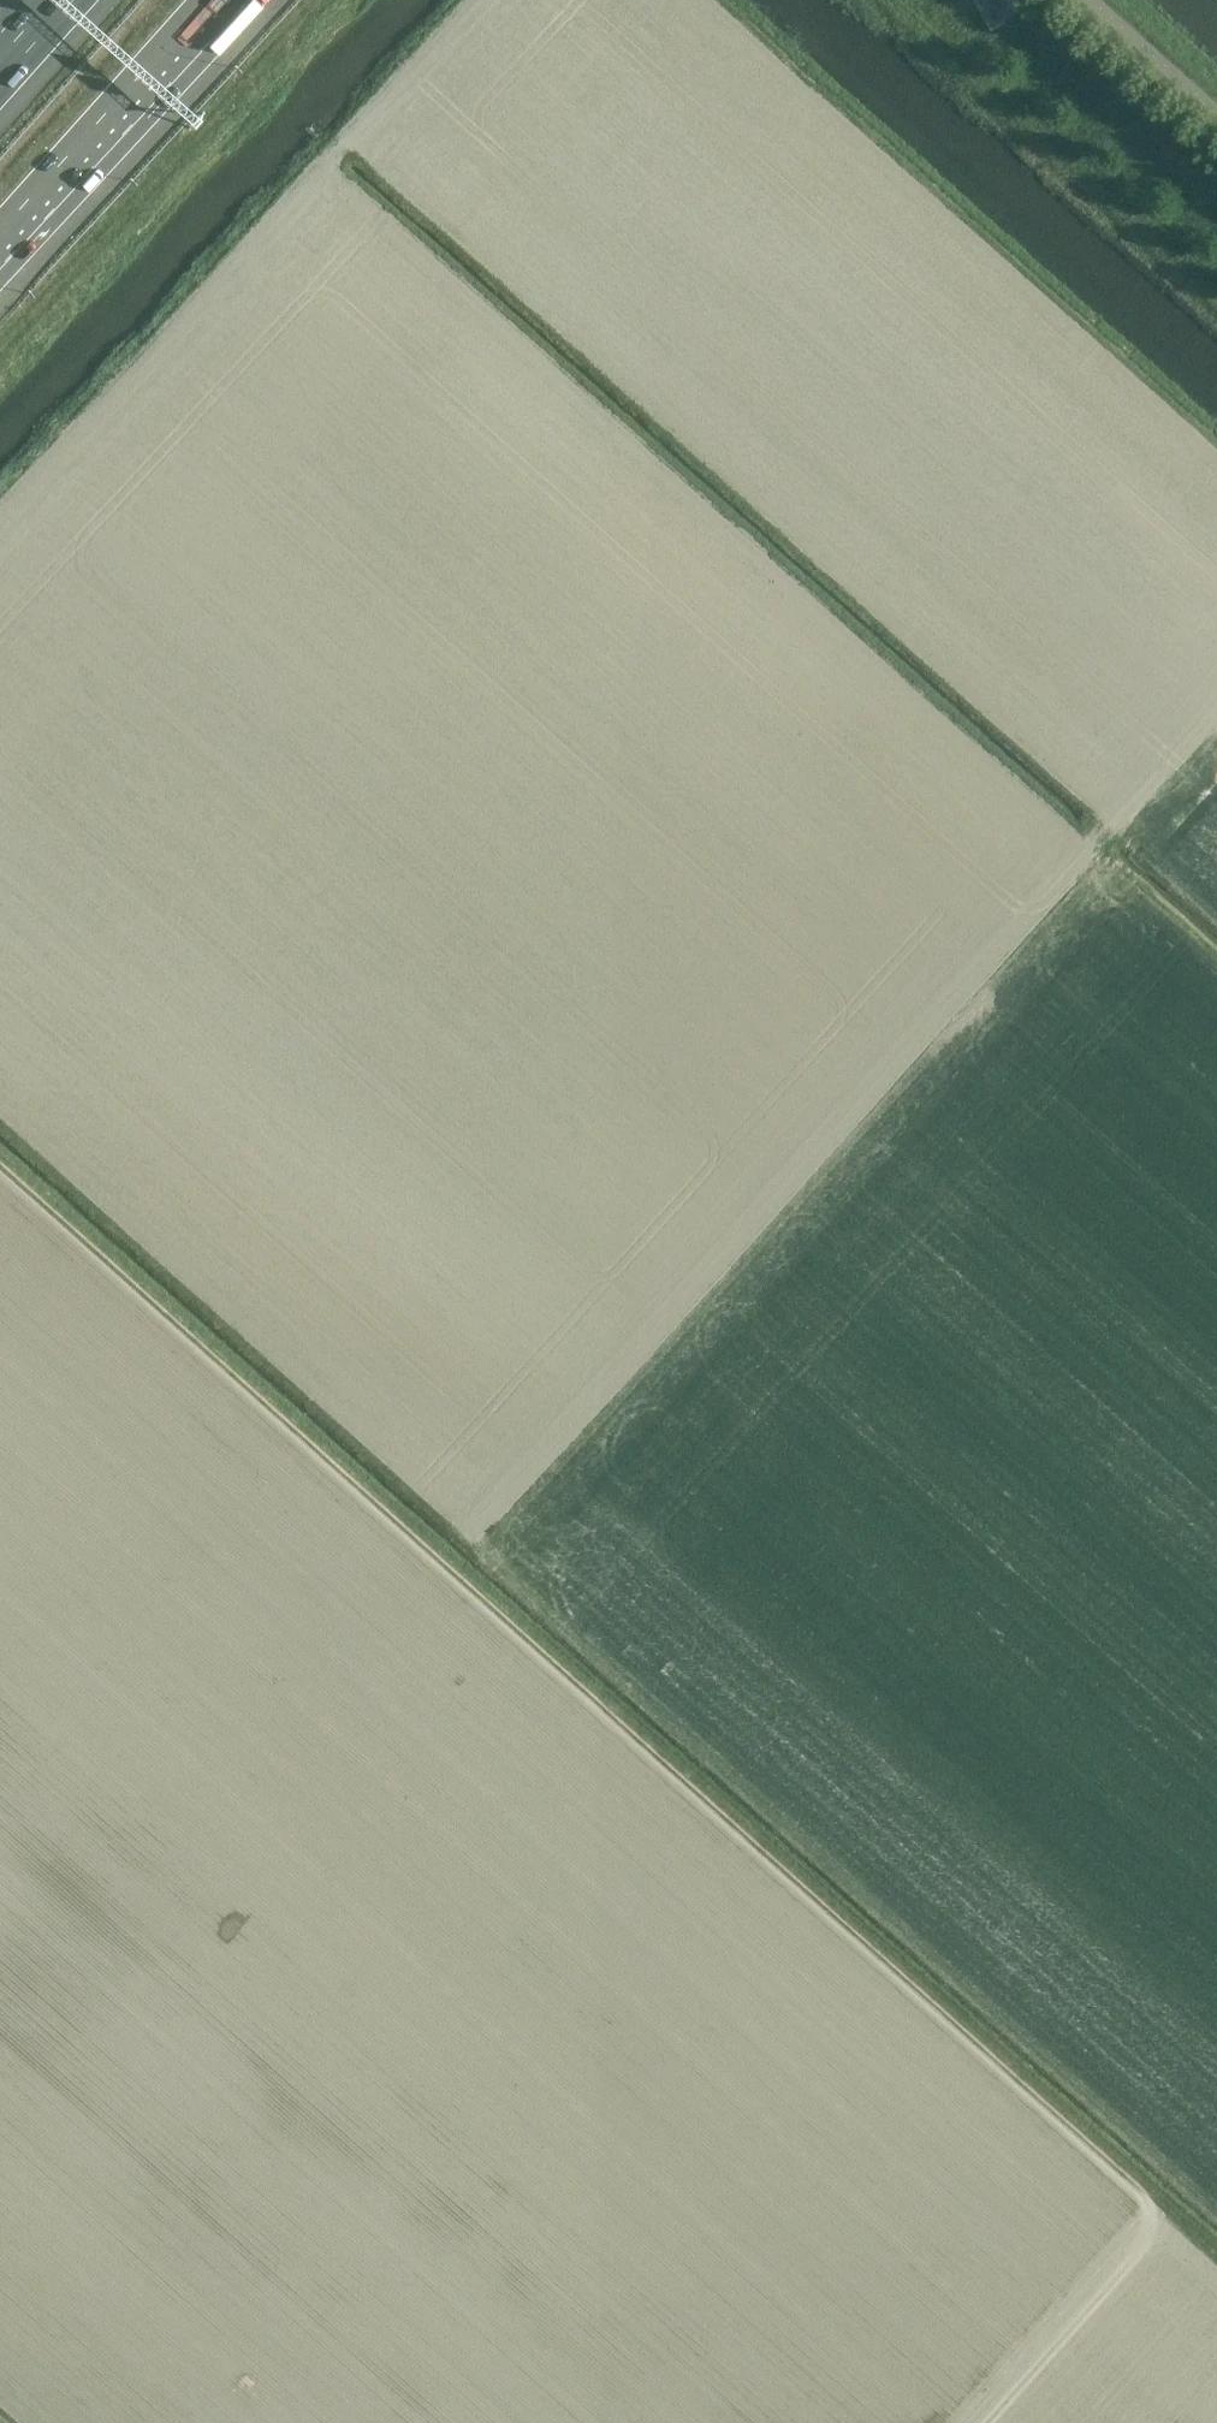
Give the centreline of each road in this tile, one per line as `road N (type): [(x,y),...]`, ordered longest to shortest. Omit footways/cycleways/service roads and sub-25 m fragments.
road 1 (motorway): [(0,231),(207,0)]

